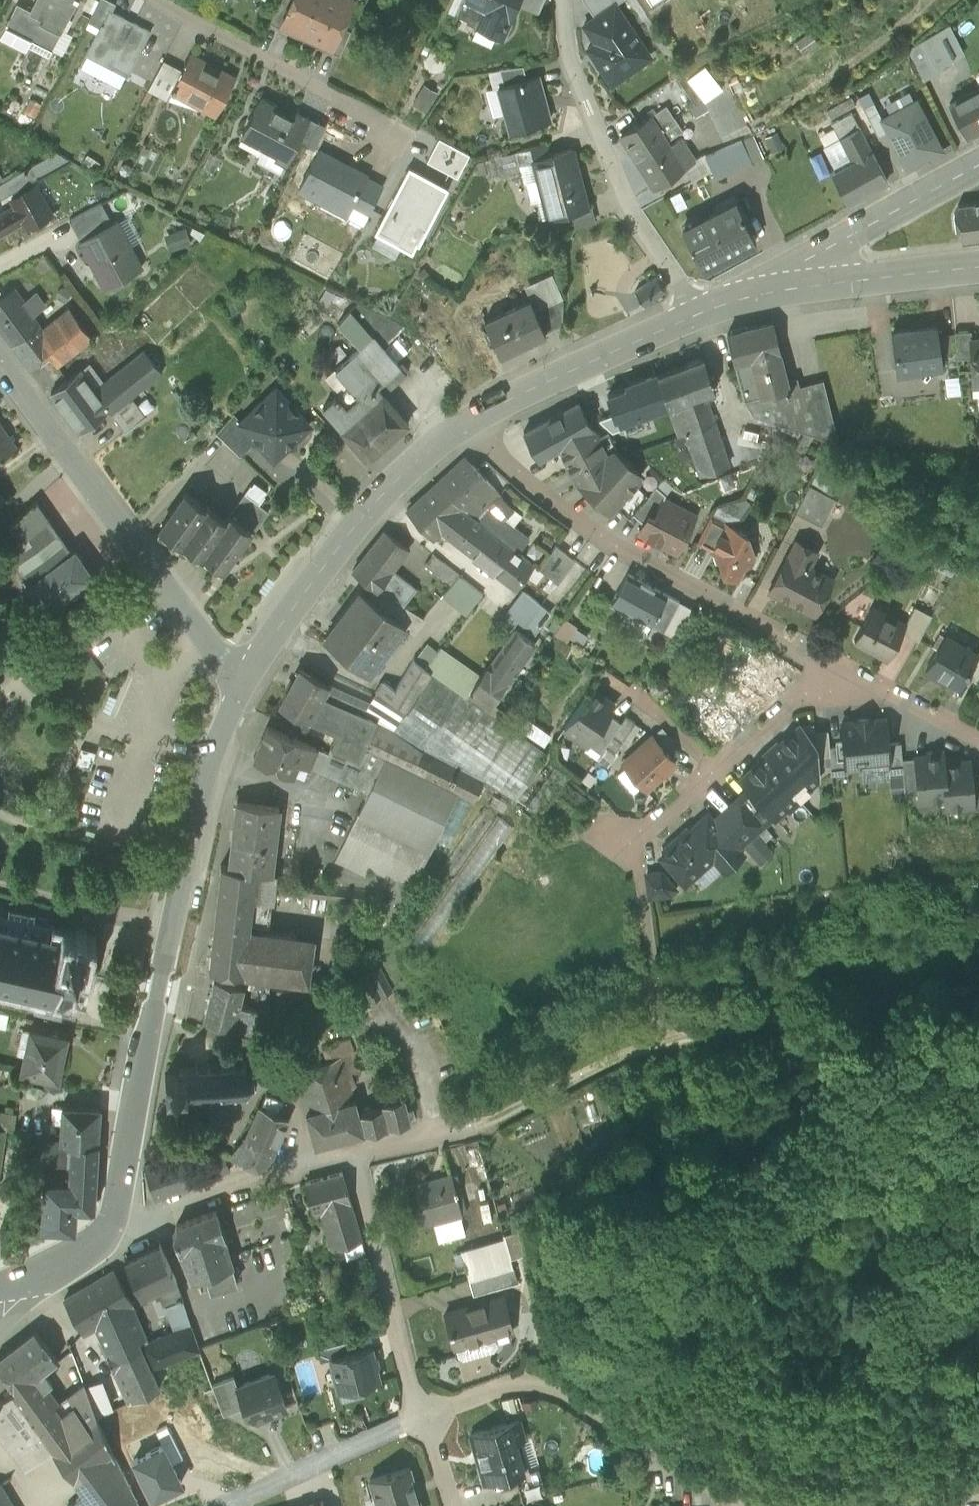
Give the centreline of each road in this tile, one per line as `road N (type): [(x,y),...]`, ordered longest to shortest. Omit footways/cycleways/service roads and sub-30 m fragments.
road 1 (secondary): [(244,684),(201,790),(109,1229)]
road 2 (residential): [(466,421),(531,484),(611,543),(832,661)]
road 3 (residential): [(244,684),(0,360)]
road 4 (residential): [(748,1505),(563,1391),(502,1383),(422,1413)]
road 5 (secondary): [(466,421),(369,506),(244,684)]
road 6 (residential): [(561,0),(569,56),(624,203),(694,313)]
road 7 (residential): [(402,130),(157,0)]
road 8 (residential): [(630,844),(832,661)]
road 9 (residential): [(351,1154),(422,1413)]
road 10 (residential): [(109,1229),(351,1154)]
road 11 (secondary): [(694,313),(466,421)]
road 12 (tertiary): [(791,287),(805,259),(978,165)]
road 13 (residential): [(422,1413),(224,1505)]
road 14 (track): [(761,124),(871,55),(934,0)]
road 15 (secondary): [(978,266),(791,287)]
road 16 (residential): [(832,661),(978,738)]
road 17 (secondary): [(109,1229),(63,1269),(0,1287)]

